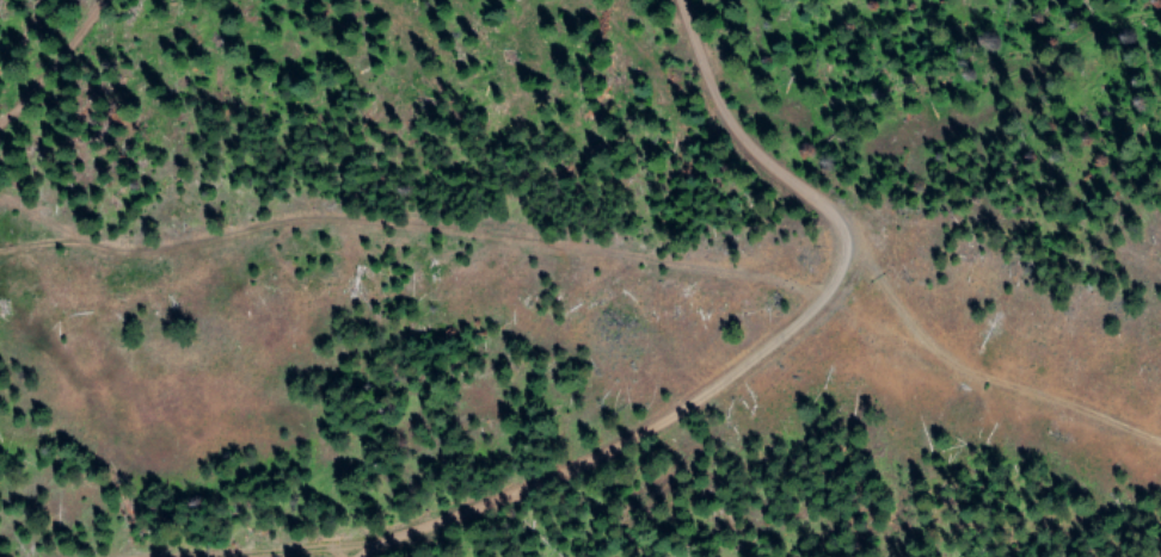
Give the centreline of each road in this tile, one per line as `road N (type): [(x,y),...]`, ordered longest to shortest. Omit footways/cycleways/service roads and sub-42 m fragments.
road 1 (track): [(1160,455),(743,351),(558,315),(45,265)]
road 2 (track): [(695,0),(684,21),(855,210),(743,351),(650,421),(474,490),(366,556)]
road 3 (track): [(229,0),(67,199),(45,265),(0,282)]

